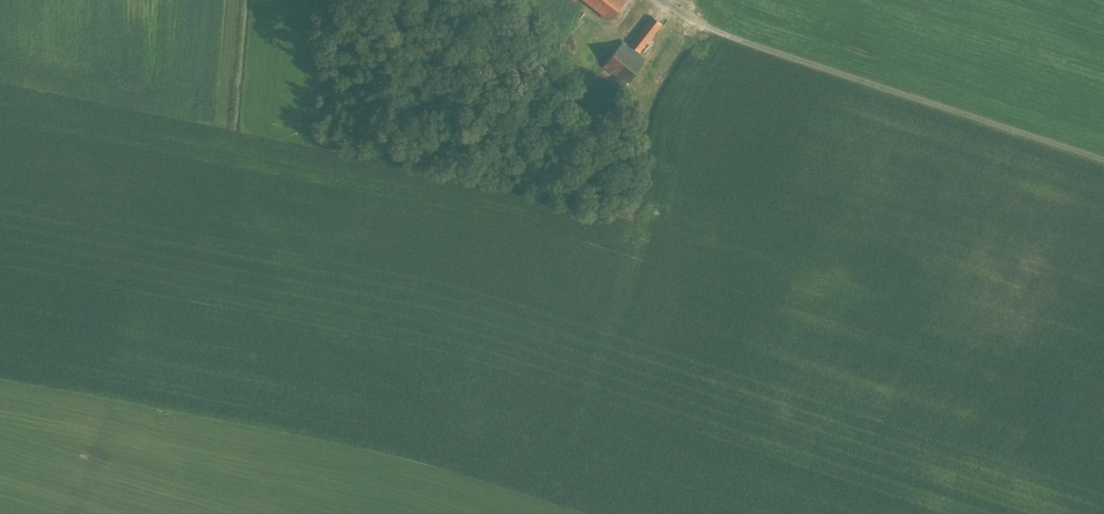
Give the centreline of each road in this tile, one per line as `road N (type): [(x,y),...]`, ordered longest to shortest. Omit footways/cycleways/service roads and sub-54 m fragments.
road 1 (unclassified): [(1103,151),(667,0)]

